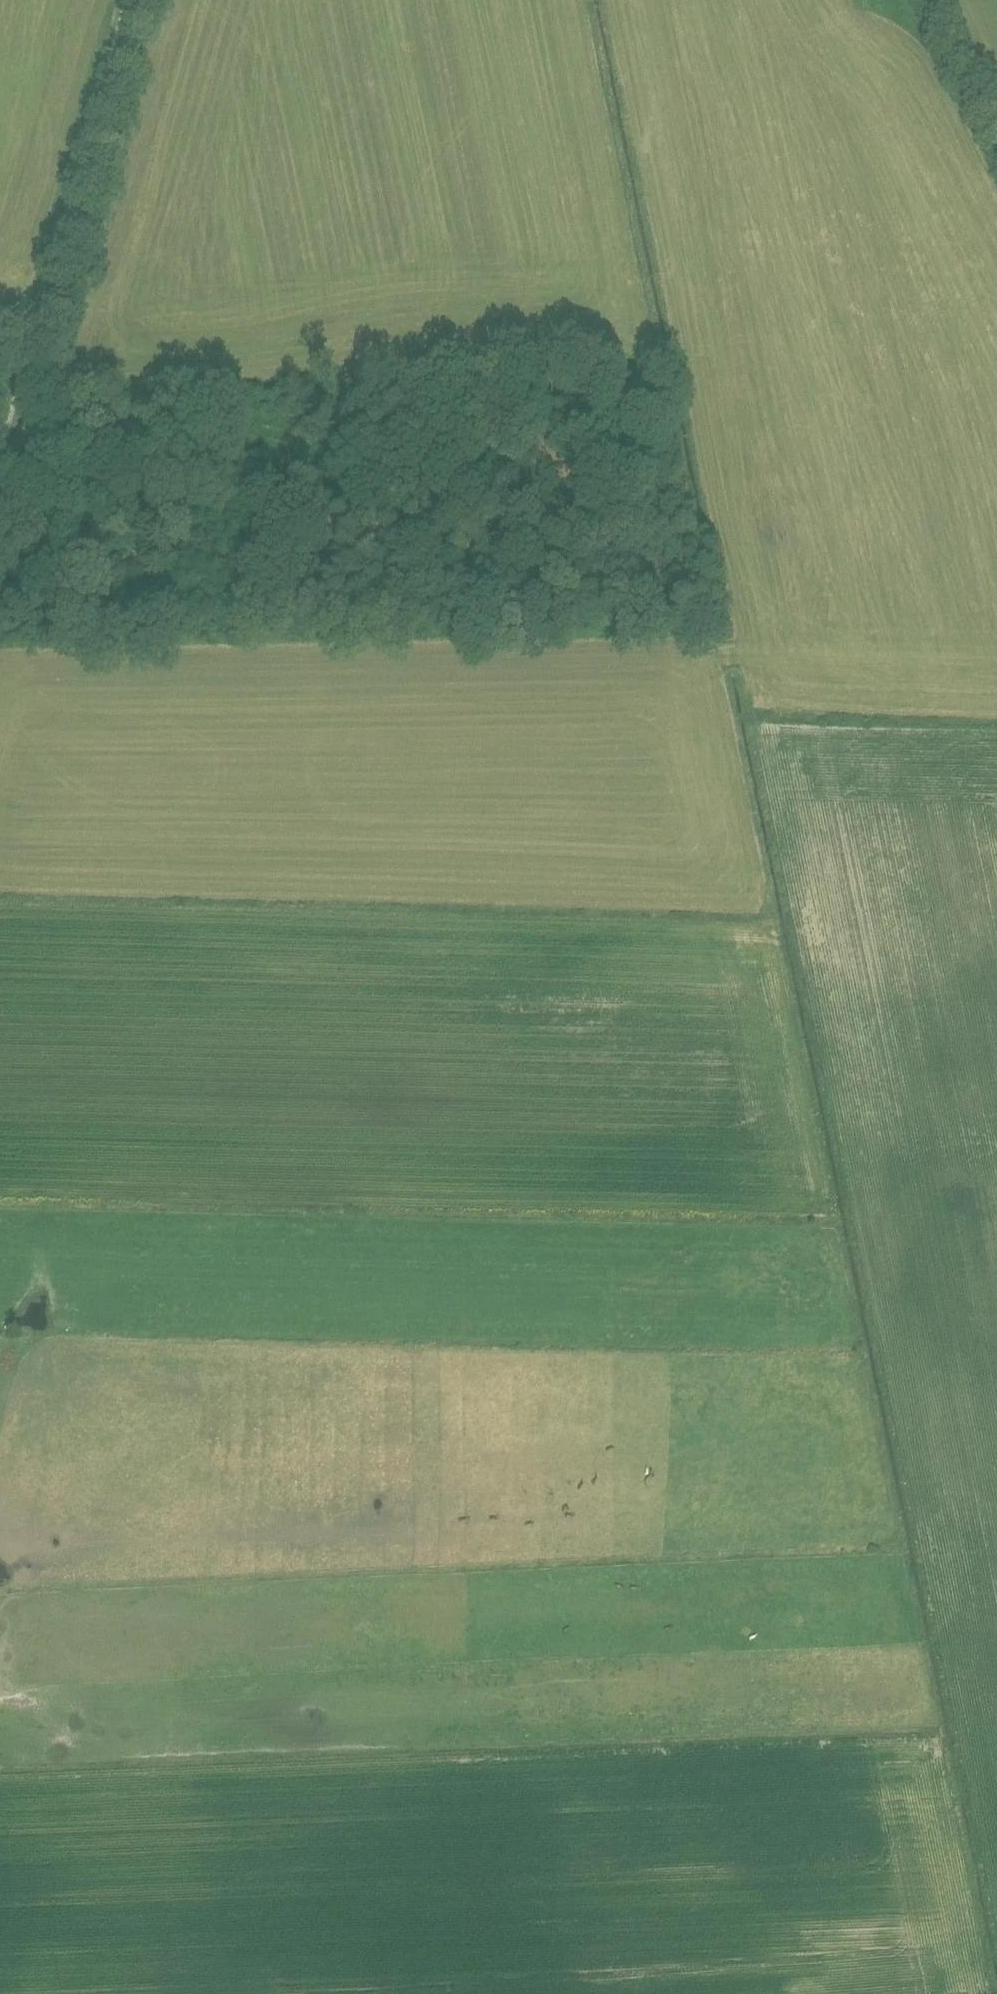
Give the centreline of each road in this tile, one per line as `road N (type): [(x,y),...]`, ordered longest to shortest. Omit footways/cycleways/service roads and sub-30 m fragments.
road 1 (unclassified): [(0,448),(130,0)]

